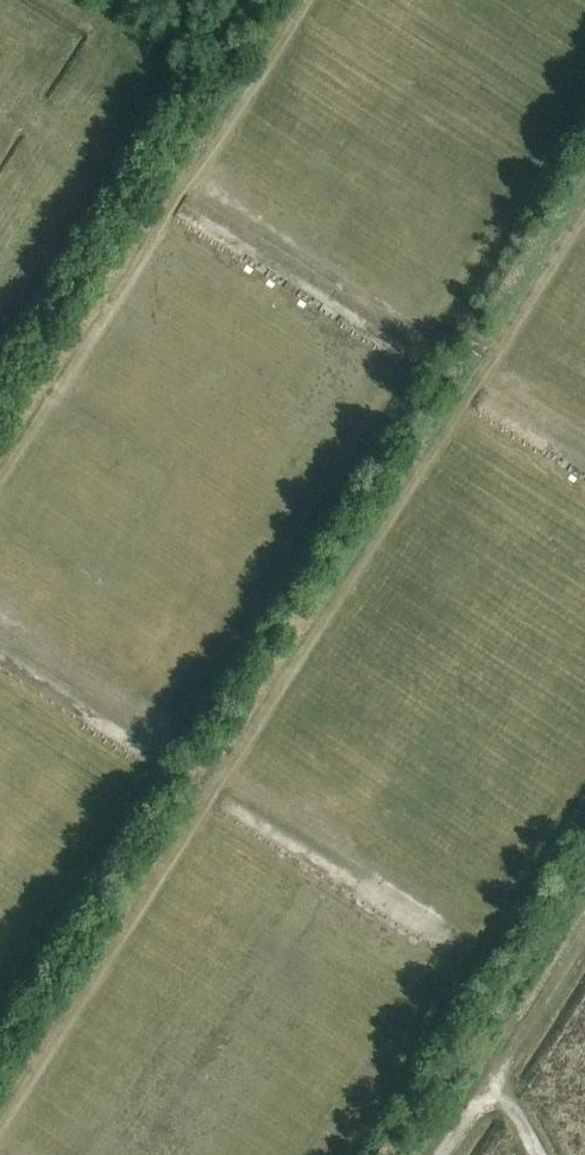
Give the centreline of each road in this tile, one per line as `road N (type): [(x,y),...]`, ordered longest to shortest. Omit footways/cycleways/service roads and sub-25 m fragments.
road 1 (track): [(0,1022),(584,106)]
road 2 (track): [(584,225),(0,1135)]
road 3 (track): [(308,0),(201,173),(481,352)]
road 4 (track): [(201,173),(0,490)]
road 5 (track): [(478,927),(247,778),(226,748)]
road 6 (track): [(0,617),(157,717),(188,722),(226,748)]
road 7 (track): [(445,1154),(477,1106),(501,1100),(536,1154)]
road 8 (track): [(584,434),(500,380),(497,363),(481,352)]

